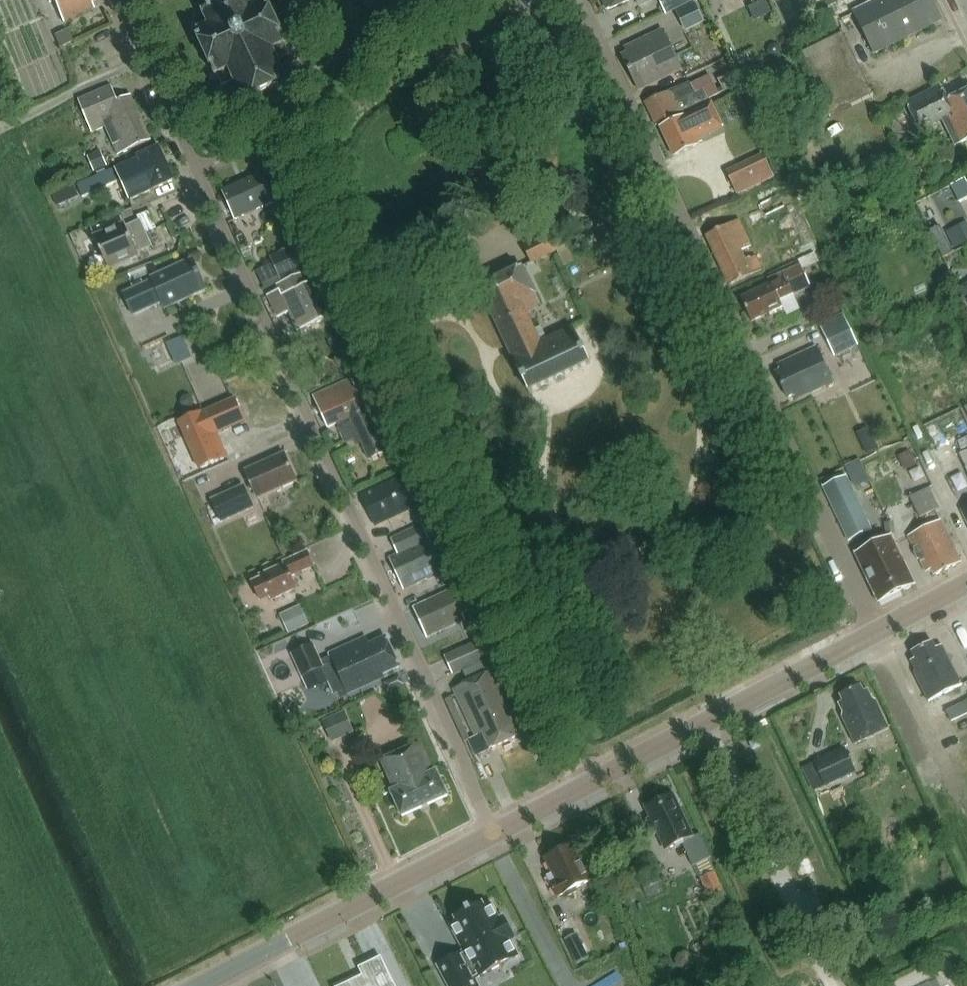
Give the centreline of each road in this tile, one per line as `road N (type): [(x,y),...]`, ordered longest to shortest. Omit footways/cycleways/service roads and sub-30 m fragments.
road 1 (residential): [(112,0),(494,834)]
road 2 (residential): [(878,631),(580,0)]
road 3 (secondary): [(494,834),(878,631)]
road 4 (secondary): [(197,985),(494,834)]

